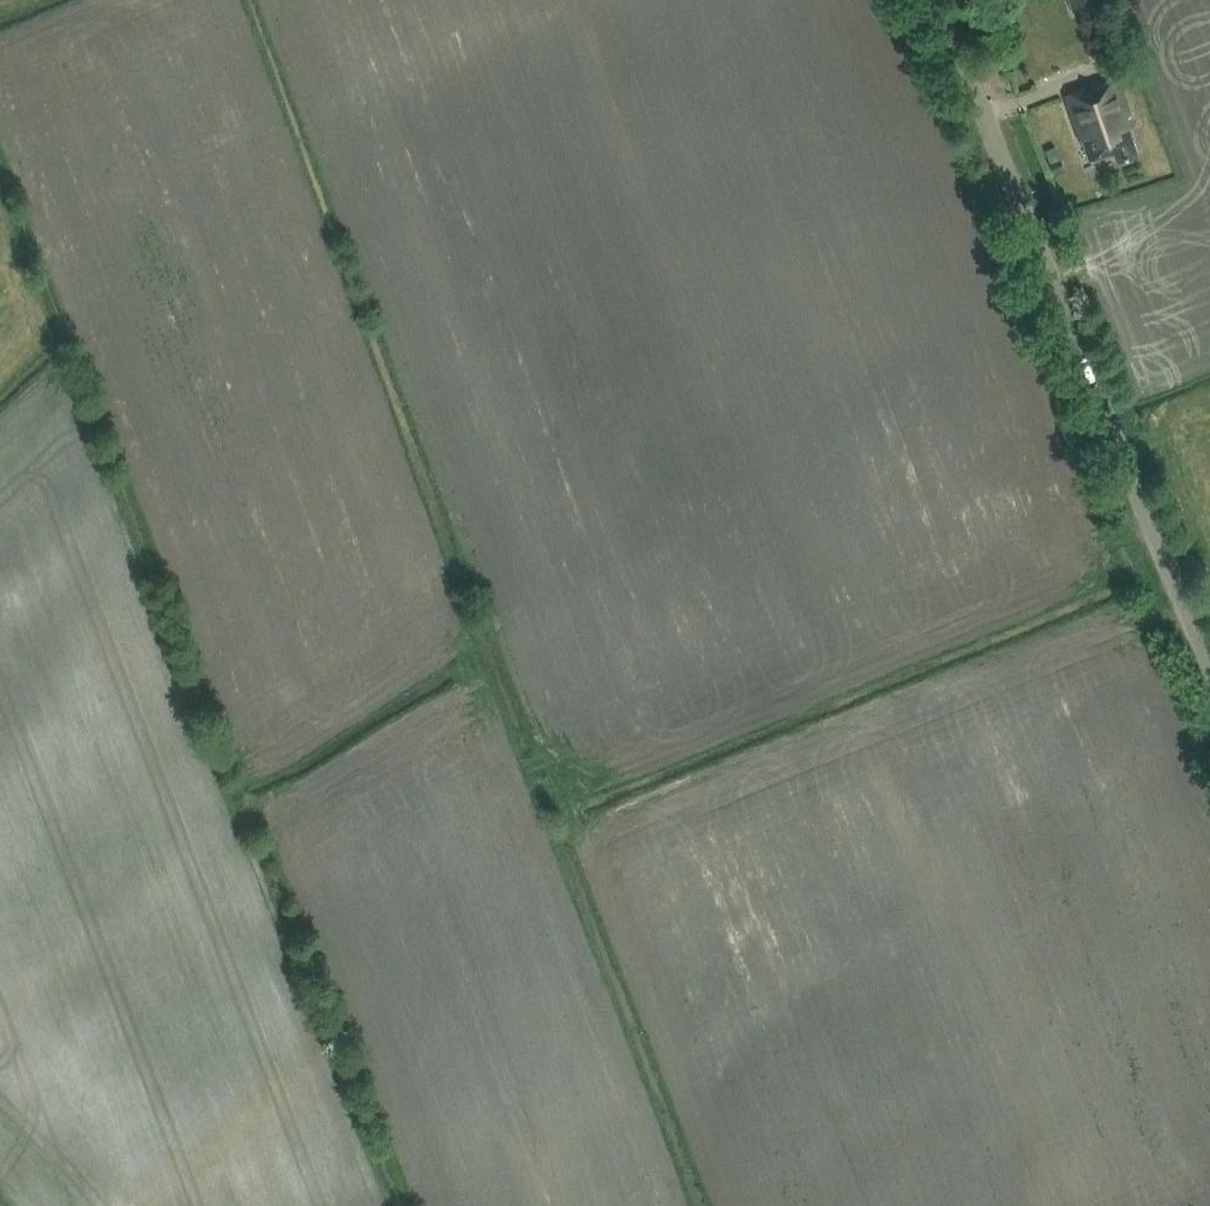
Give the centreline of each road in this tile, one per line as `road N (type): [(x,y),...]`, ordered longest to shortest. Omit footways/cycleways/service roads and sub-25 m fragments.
road 1 (unclassified): [(1209,653),(941,0)]

